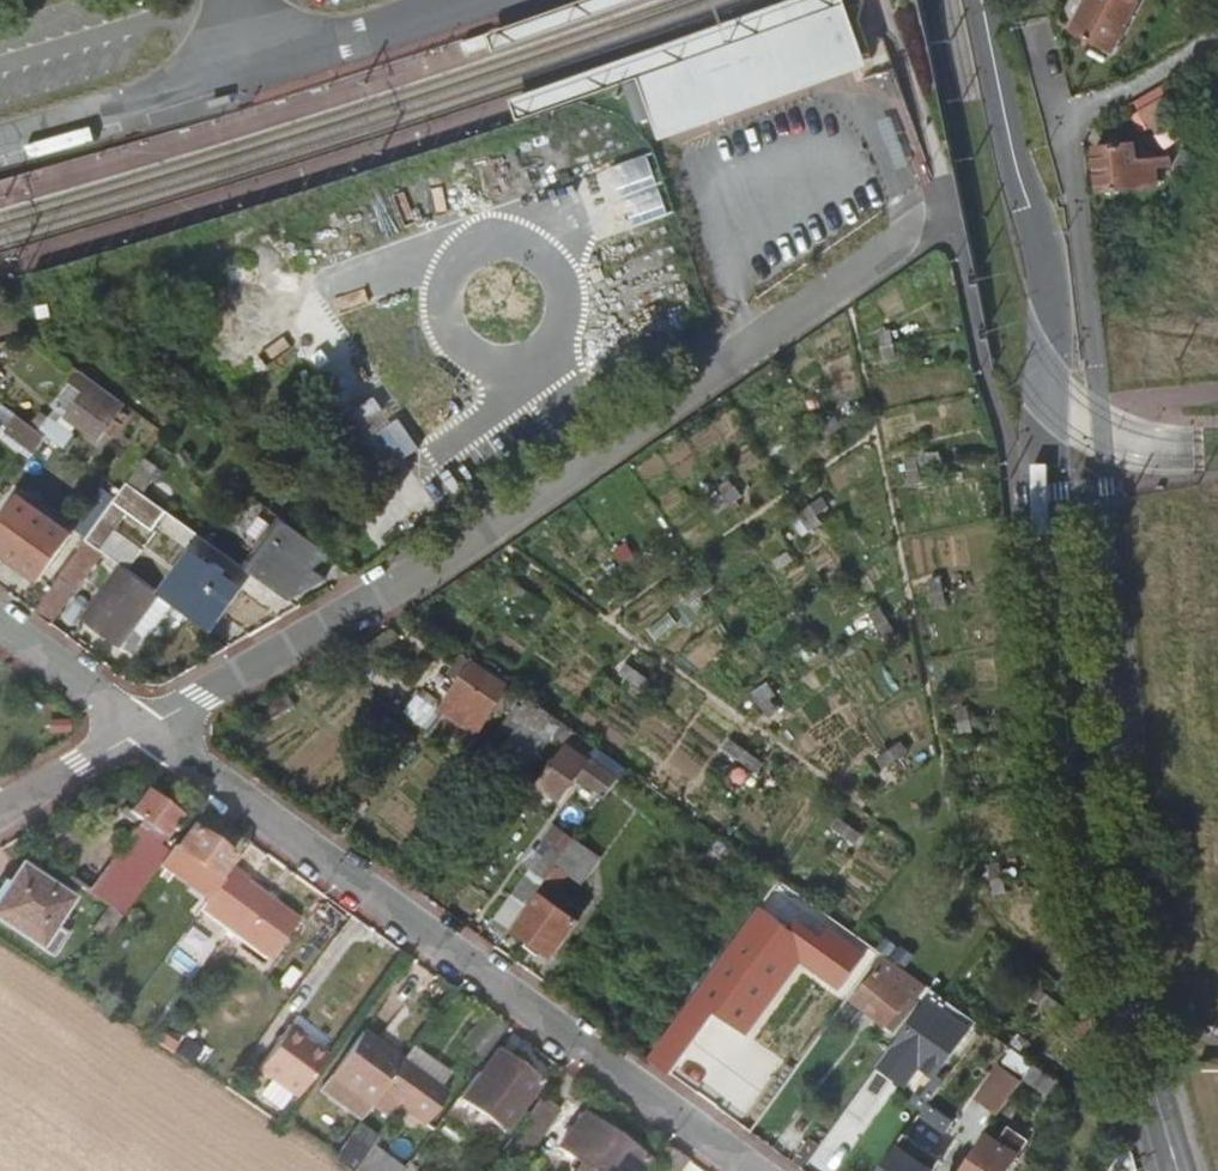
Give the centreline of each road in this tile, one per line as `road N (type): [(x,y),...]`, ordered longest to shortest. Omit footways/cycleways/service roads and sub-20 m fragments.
road 1 (secondary): [(1178,1170),(1075,803),(1047,492),(1053,307),(980,0)]
road 2 (residential): [(148,729),(384,594),(913,218)]
road 3 (residential): [(148,729),(754,1170)]
road 4 (unclassified): [(456,0),(224,74)]
road 5 (unclassified): [(224,74),(0,139)]
road 6 (residential): [(0,620),(148,729)]
road 7 (unclassified): [(0,809),(148,729)]

